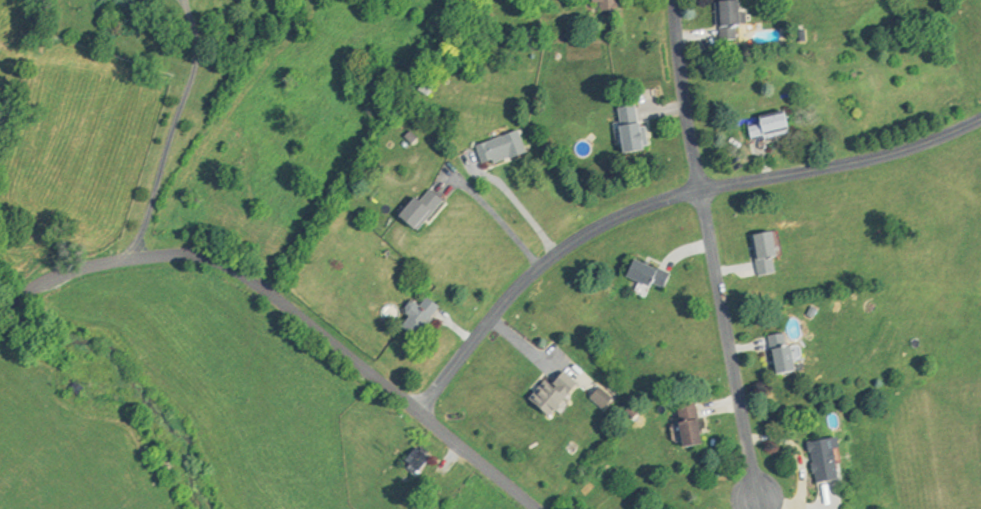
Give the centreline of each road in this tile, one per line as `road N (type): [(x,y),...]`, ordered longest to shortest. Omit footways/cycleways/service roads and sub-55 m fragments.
road 1 (residential): [(980,115),(893,158),(693,194),(611,221),(538,262),(410,415)]
road 2 (residential): [(529,508),(209,256),(130,257)]
road 3 (residential): [(693,194),(752,496)]
road 4 (residential): [(672,0),(693,194)]
road 5 (residential): [(0,304),(50,275),(130,257)]

